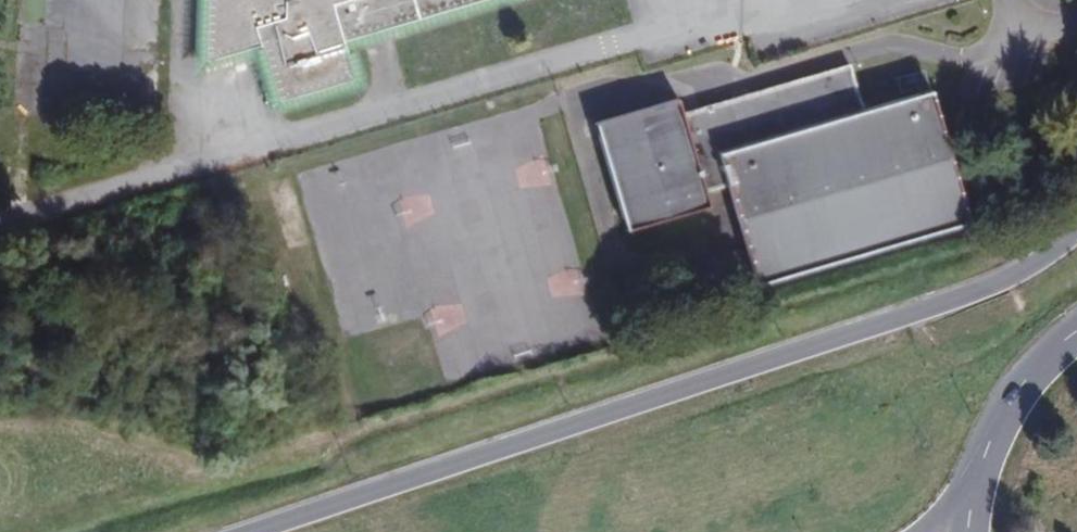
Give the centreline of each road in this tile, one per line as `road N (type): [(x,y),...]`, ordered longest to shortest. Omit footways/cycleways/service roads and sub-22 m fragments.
road 1 (primary): [(1076,229),(1051,253),(985,289),(248,531)]
road 2 (primary): [(1076,332),(1009,404),(975,483)]

